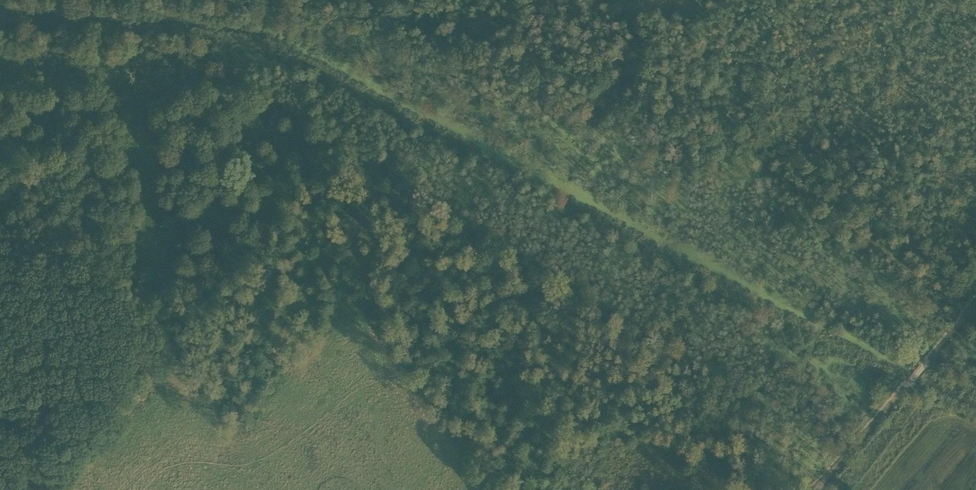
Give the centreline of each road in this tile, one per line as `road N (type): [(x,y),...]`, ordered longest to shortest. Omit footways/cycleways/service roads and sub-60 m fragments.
road 1 (track): [(819,489),(908,385)]

